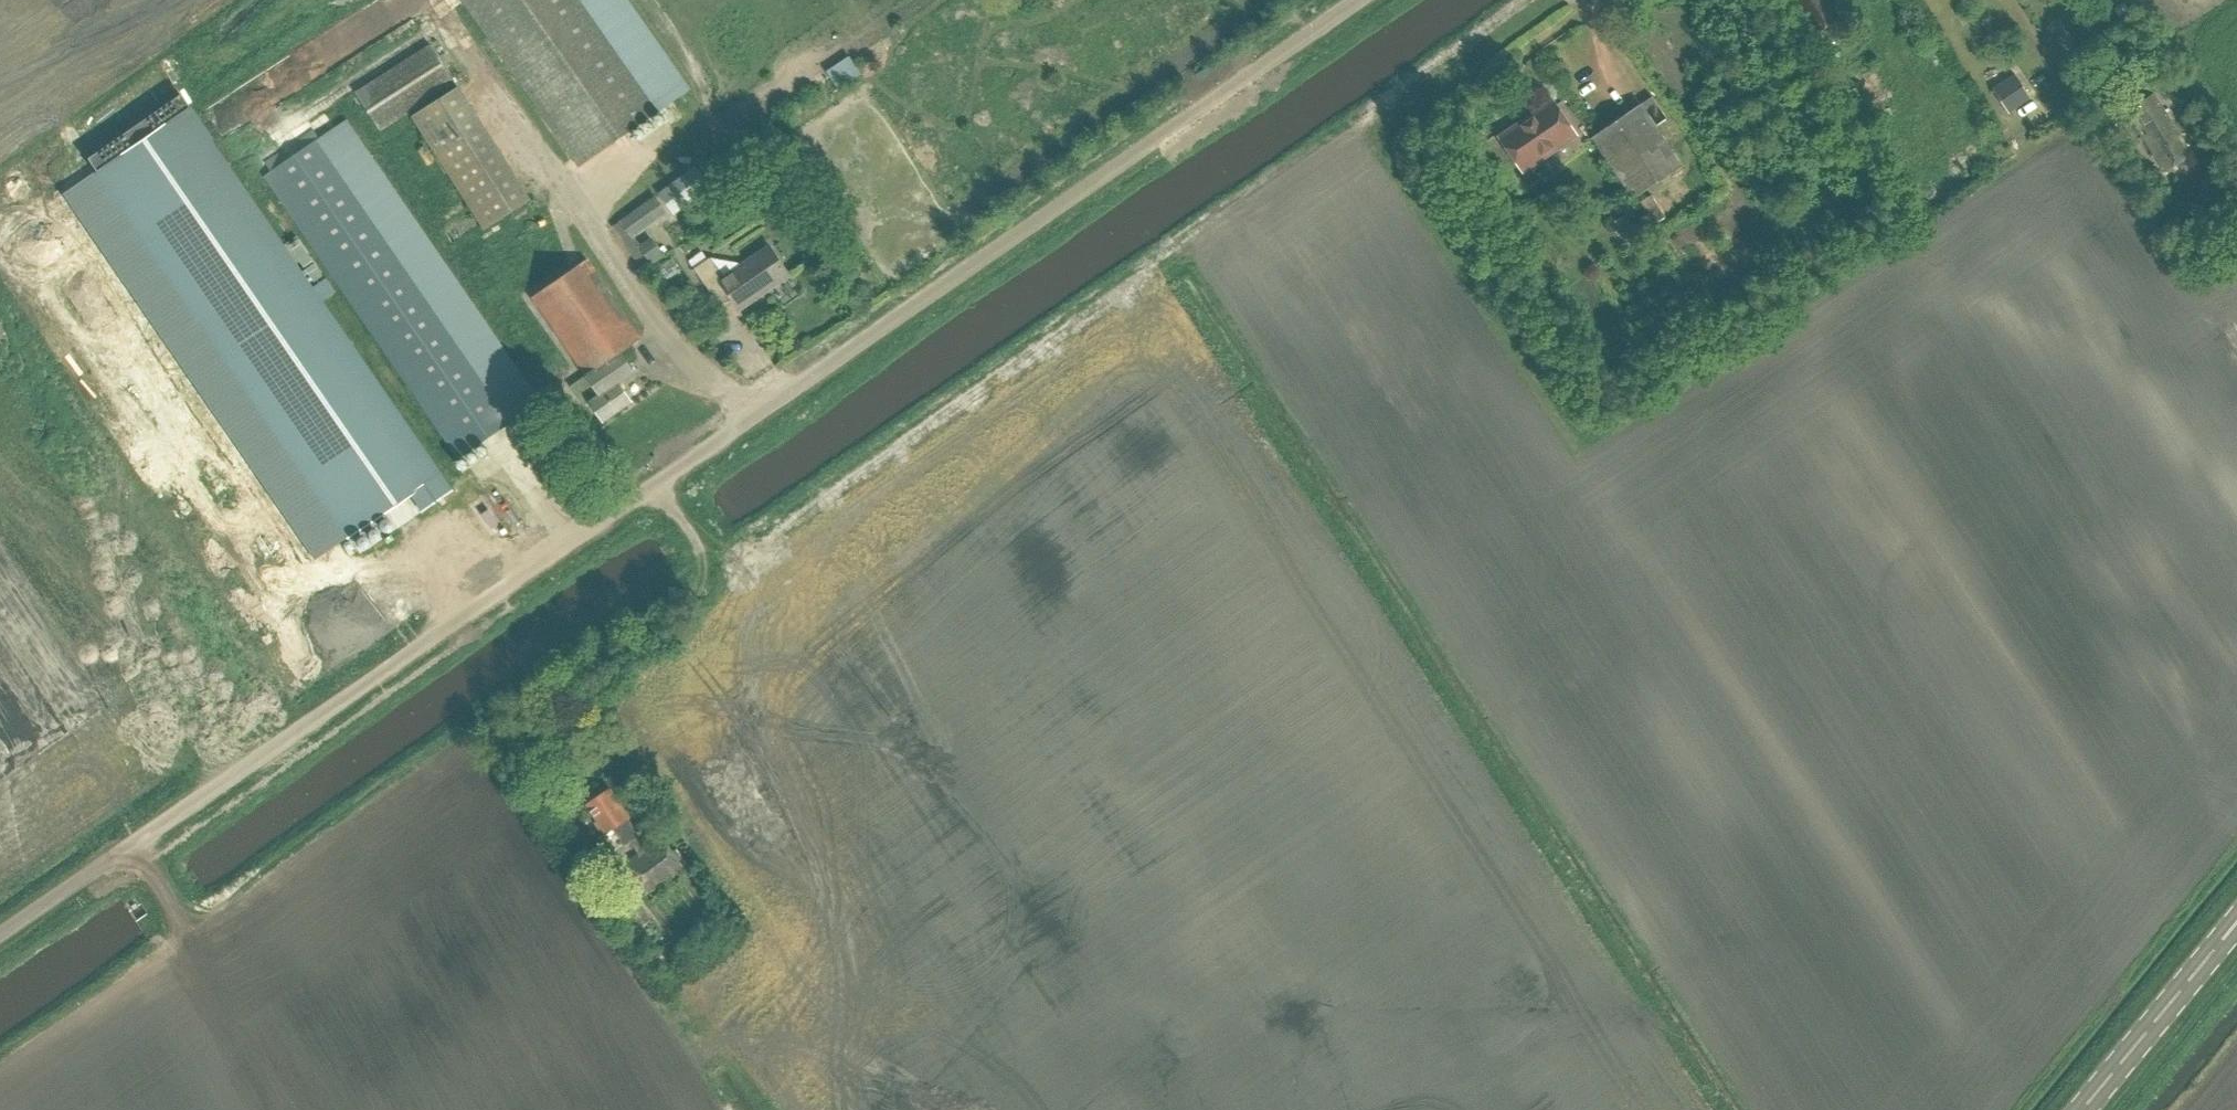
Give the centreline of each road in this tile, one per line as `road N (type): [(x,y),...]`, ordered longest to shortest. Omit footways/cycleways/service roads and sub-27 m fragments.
road 1 (unclassified): [(0,932),(1353,0)]
road 2 (secondary): [(2081,1109),(2236,921)]

